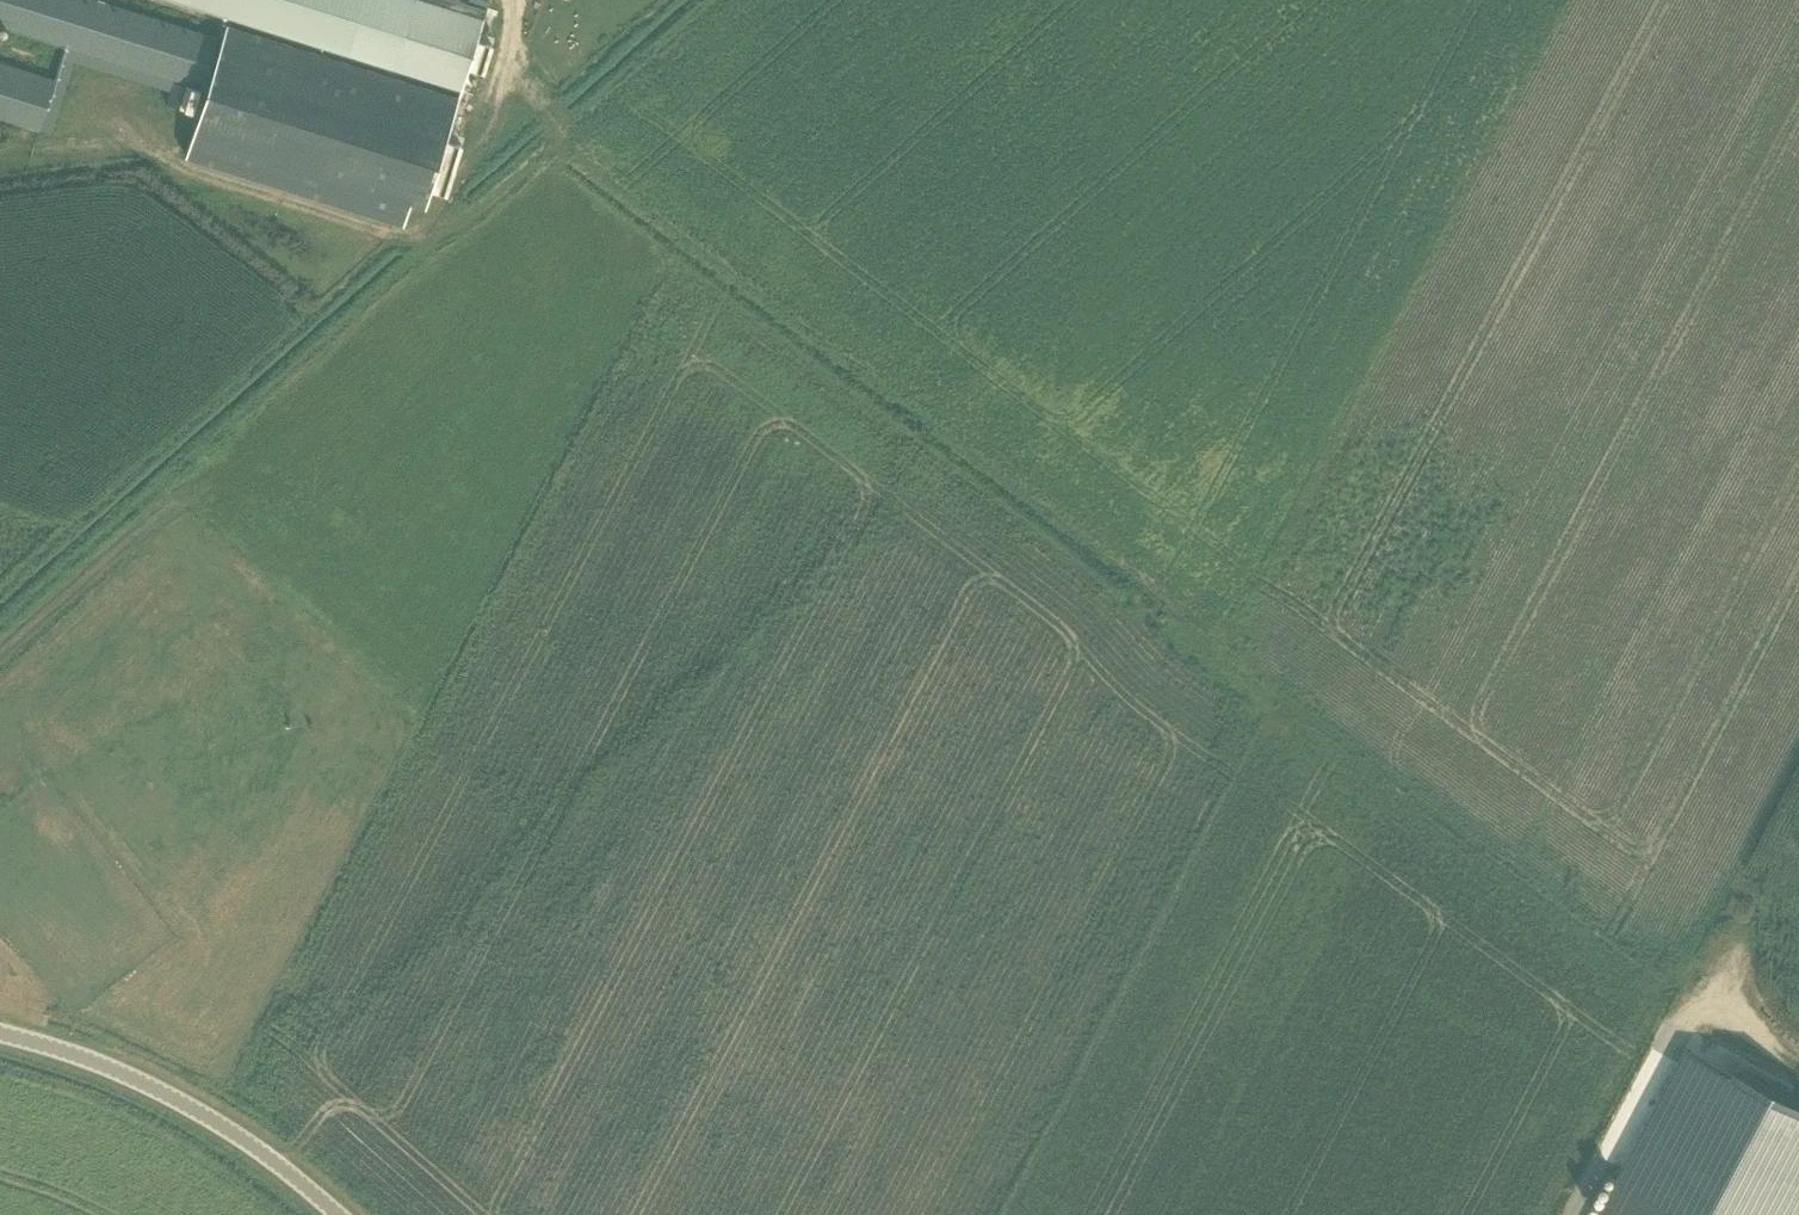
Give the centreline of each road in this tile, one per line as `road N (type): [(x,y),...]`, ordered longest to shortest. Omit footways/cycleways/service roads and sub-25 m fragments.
road 1 (track): [(512,51),(567,141),(1203,613),(1220,663),(1345,763),(1316,827),(1326,839),(1646,1071)]
road 2 (unclassified): [(330,1214),(229,1129),(139,1081),(0,1043)]

